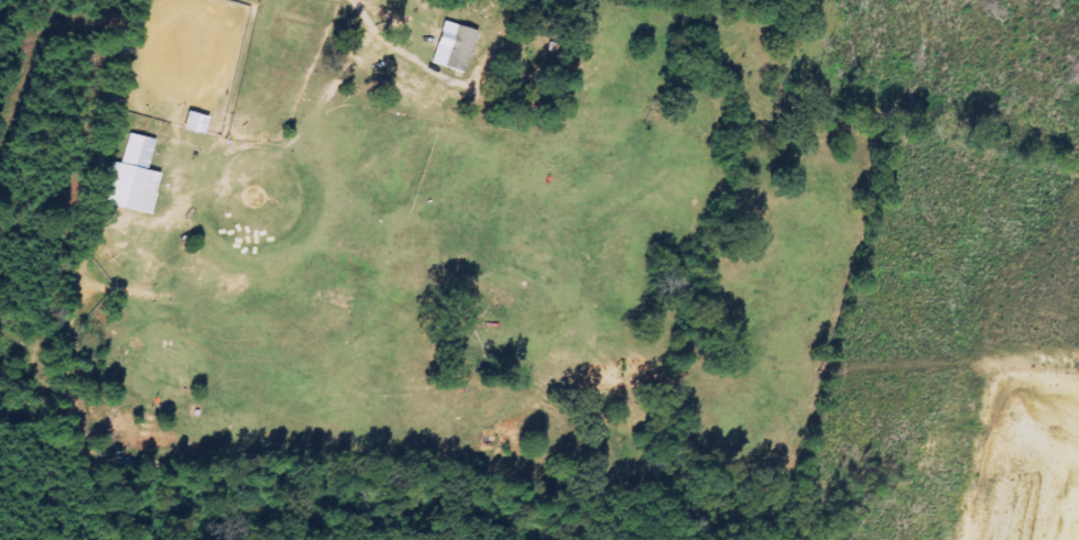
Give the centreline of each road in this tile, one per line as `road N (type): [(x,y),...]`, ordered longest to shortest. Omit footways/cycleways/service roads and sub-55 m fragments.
road 1 (residential): [(178,539),(142,463),(109,342),(170,0)]

